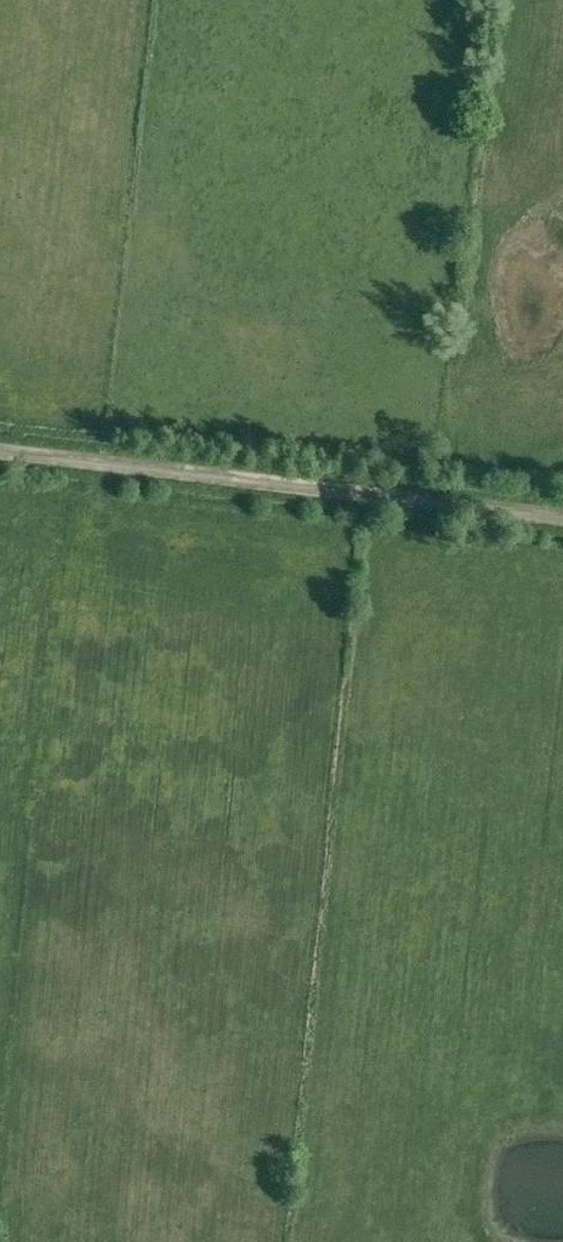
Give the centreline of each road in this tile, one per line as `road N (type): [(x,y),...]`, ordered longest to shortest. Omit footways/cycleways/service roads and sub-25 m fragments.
road 1 (track): [(562,505),(0,443)]

